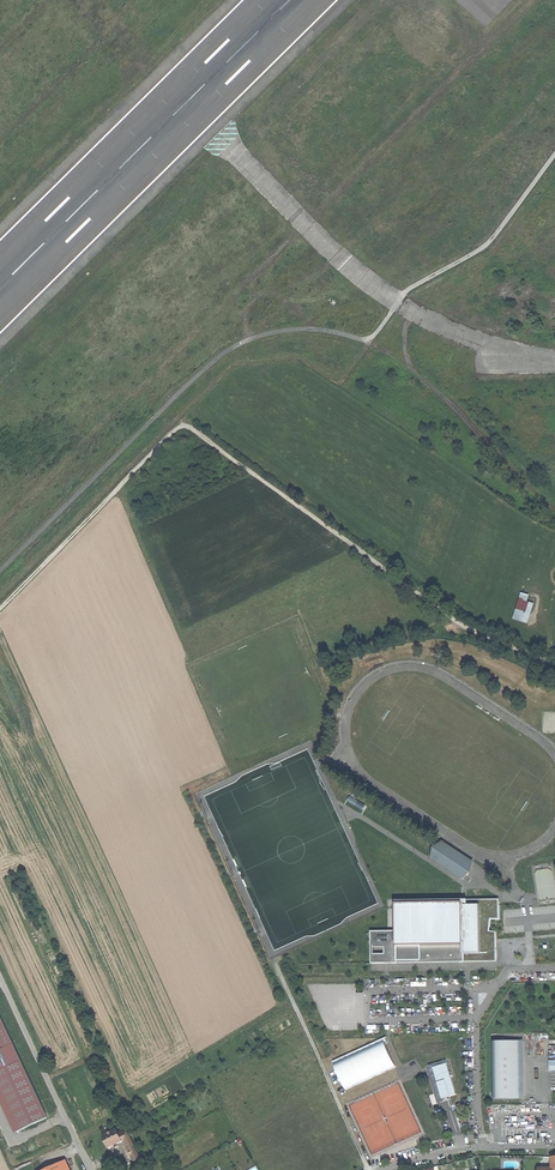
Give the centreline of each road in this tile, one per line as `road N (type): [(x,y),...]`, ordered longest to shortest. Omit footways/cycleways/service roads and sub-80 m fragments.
road 1 (track): [(0,607),(177,429),(188,426),(462,624),(554,664)]
road 2 (track): [(273,956),(369,1169)]
road 3 (residential): [(89,1169),(0,976)]
road 4 (residential): [(475,1018),(485,1147)]

